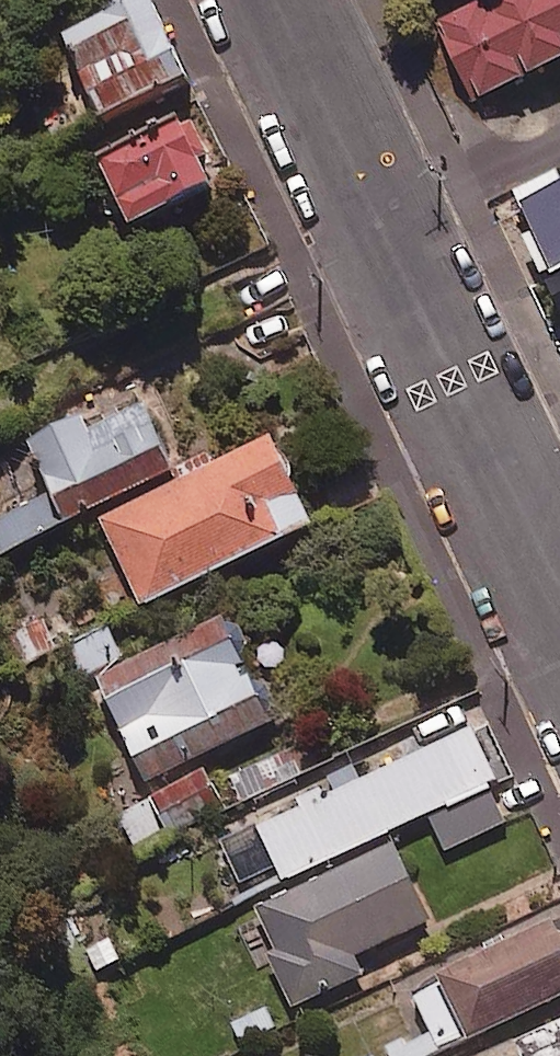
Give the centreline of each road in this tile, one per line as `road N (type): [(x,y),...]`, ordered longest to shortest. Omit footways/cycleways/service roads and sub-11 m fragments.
road 1 (residential): [(278,0),(559,605)]

